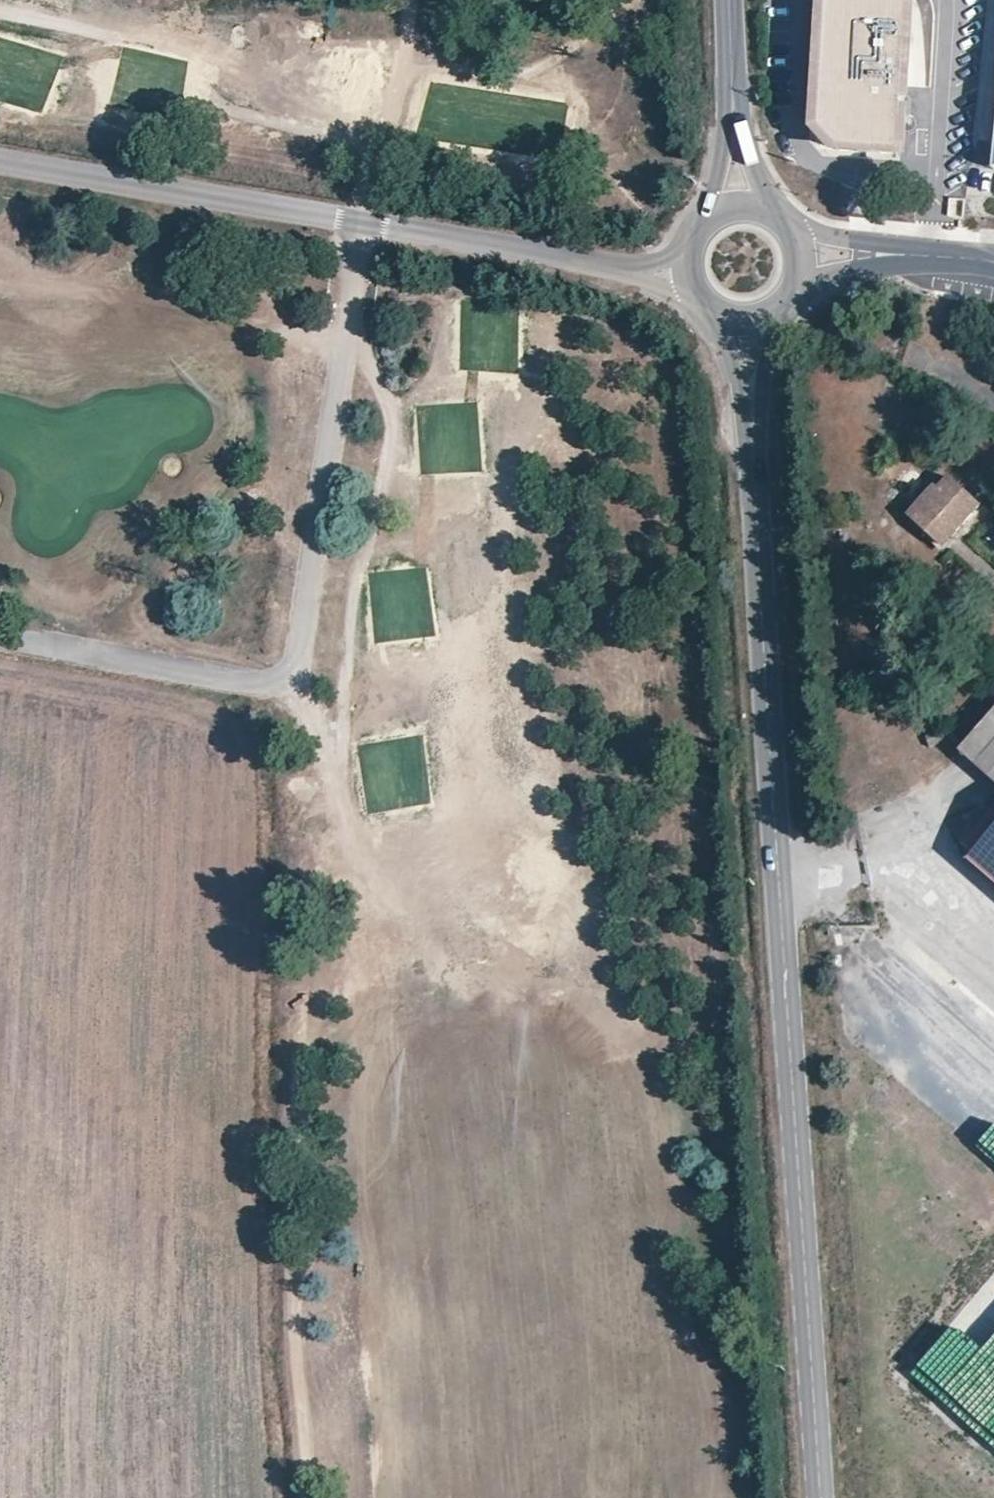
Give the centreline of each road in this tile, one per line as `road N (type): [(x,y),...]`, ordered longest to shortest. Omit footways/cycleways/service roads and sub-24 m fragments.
road 1 (tertiary): [(818,1497),(753,386)]
road 2 (unclassified): [(689,280),(0,159)]
road 3 (unclassified): [(993,265),(860,257)]

